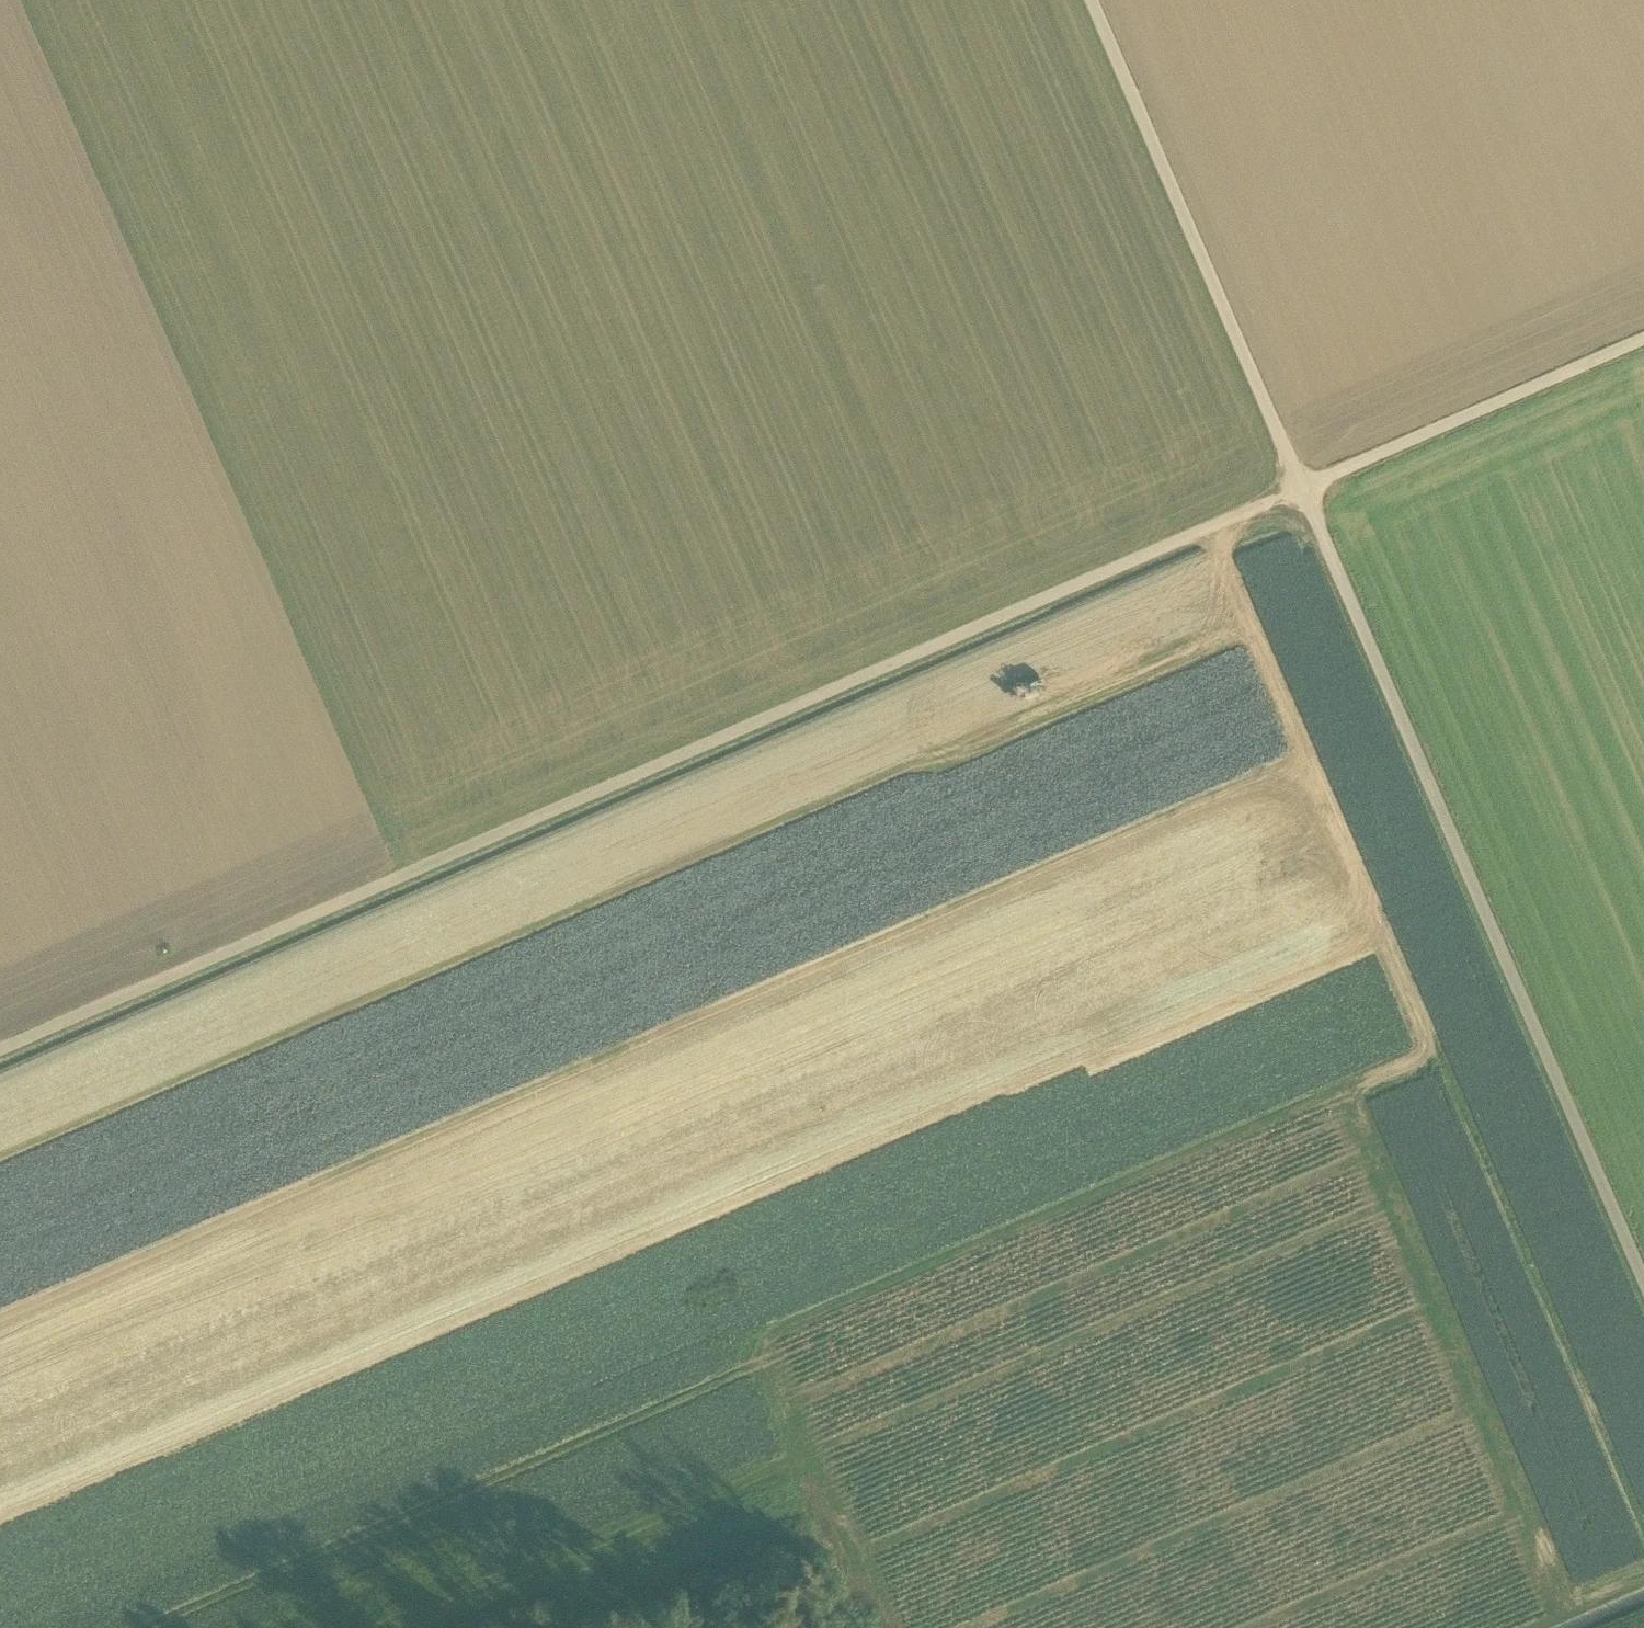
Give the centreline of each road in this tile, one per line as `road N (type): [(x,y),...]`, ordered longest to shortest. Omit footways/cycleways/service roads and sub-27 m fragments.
road 1 (track): [(0,1049),(1299,486)]
road 2 (track): [(1299,486),(1643,1283)]
road 3 (track): [(1089,0),(1299,486)]
road 4 (track): [(1299,486),(1643,337)]

